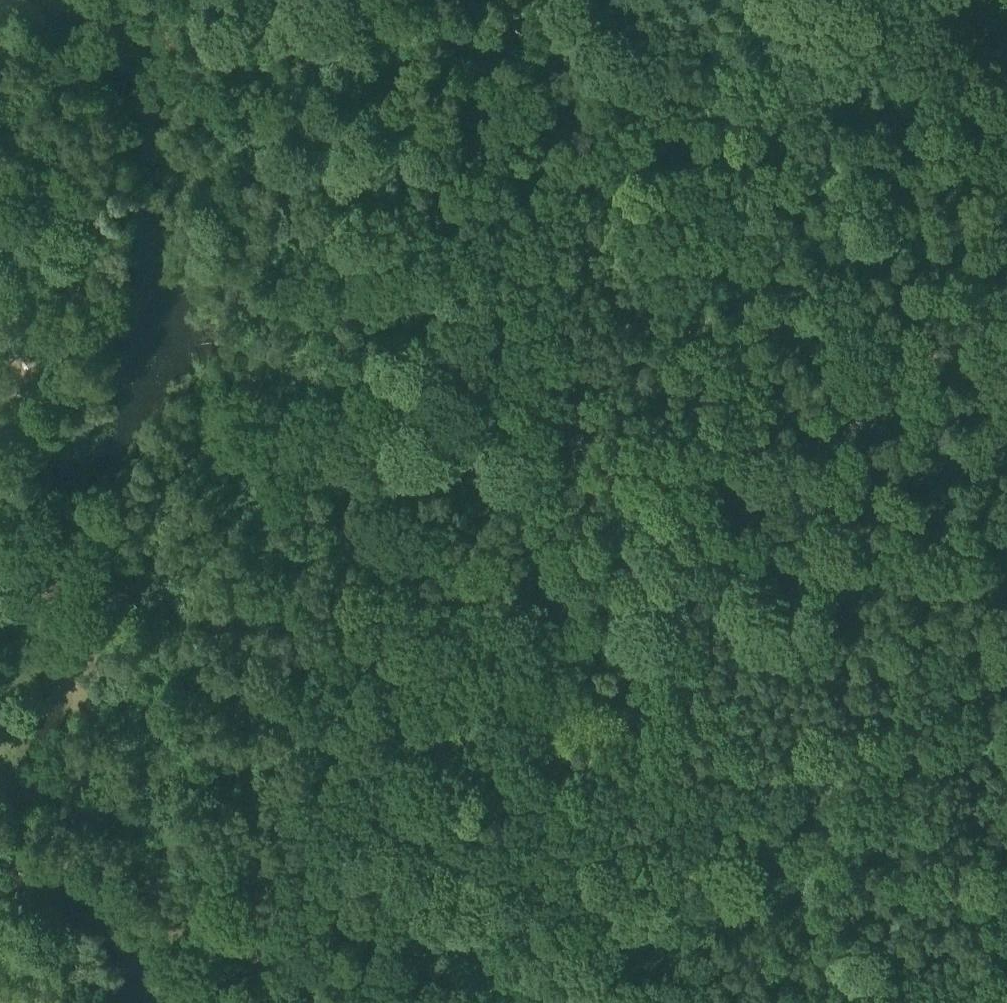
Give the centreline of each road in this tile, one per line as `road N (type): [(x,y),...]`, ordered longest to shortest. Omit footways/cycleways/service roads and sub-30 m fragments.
road 1 (unclassified): [(79,872),(153,887),(290,975),(400,1002)]
road 2 (track): [(221,931),(237,602),(222,605)]

